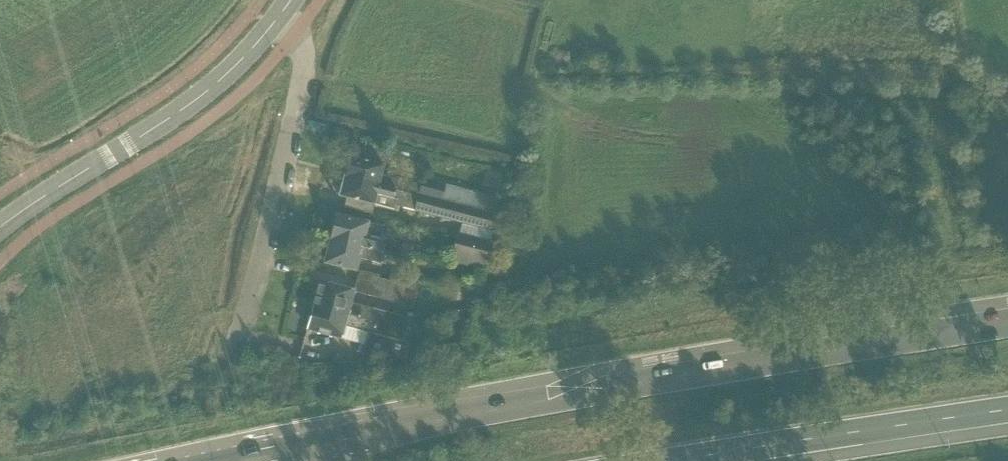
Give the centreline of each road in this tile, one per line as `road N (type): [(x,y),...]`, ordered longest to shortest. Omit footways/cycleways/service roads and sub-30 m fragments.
road 1 (primary): [(1007,324),(240,460)]
road 2 (residential): [(280,18),(300,35),(305,71),(233,353)]
road 3 (tertiary): [(0,230),(168,120),(237,65),(280,18)]
road 4 (primary): [(700,460),(1007,410)]

